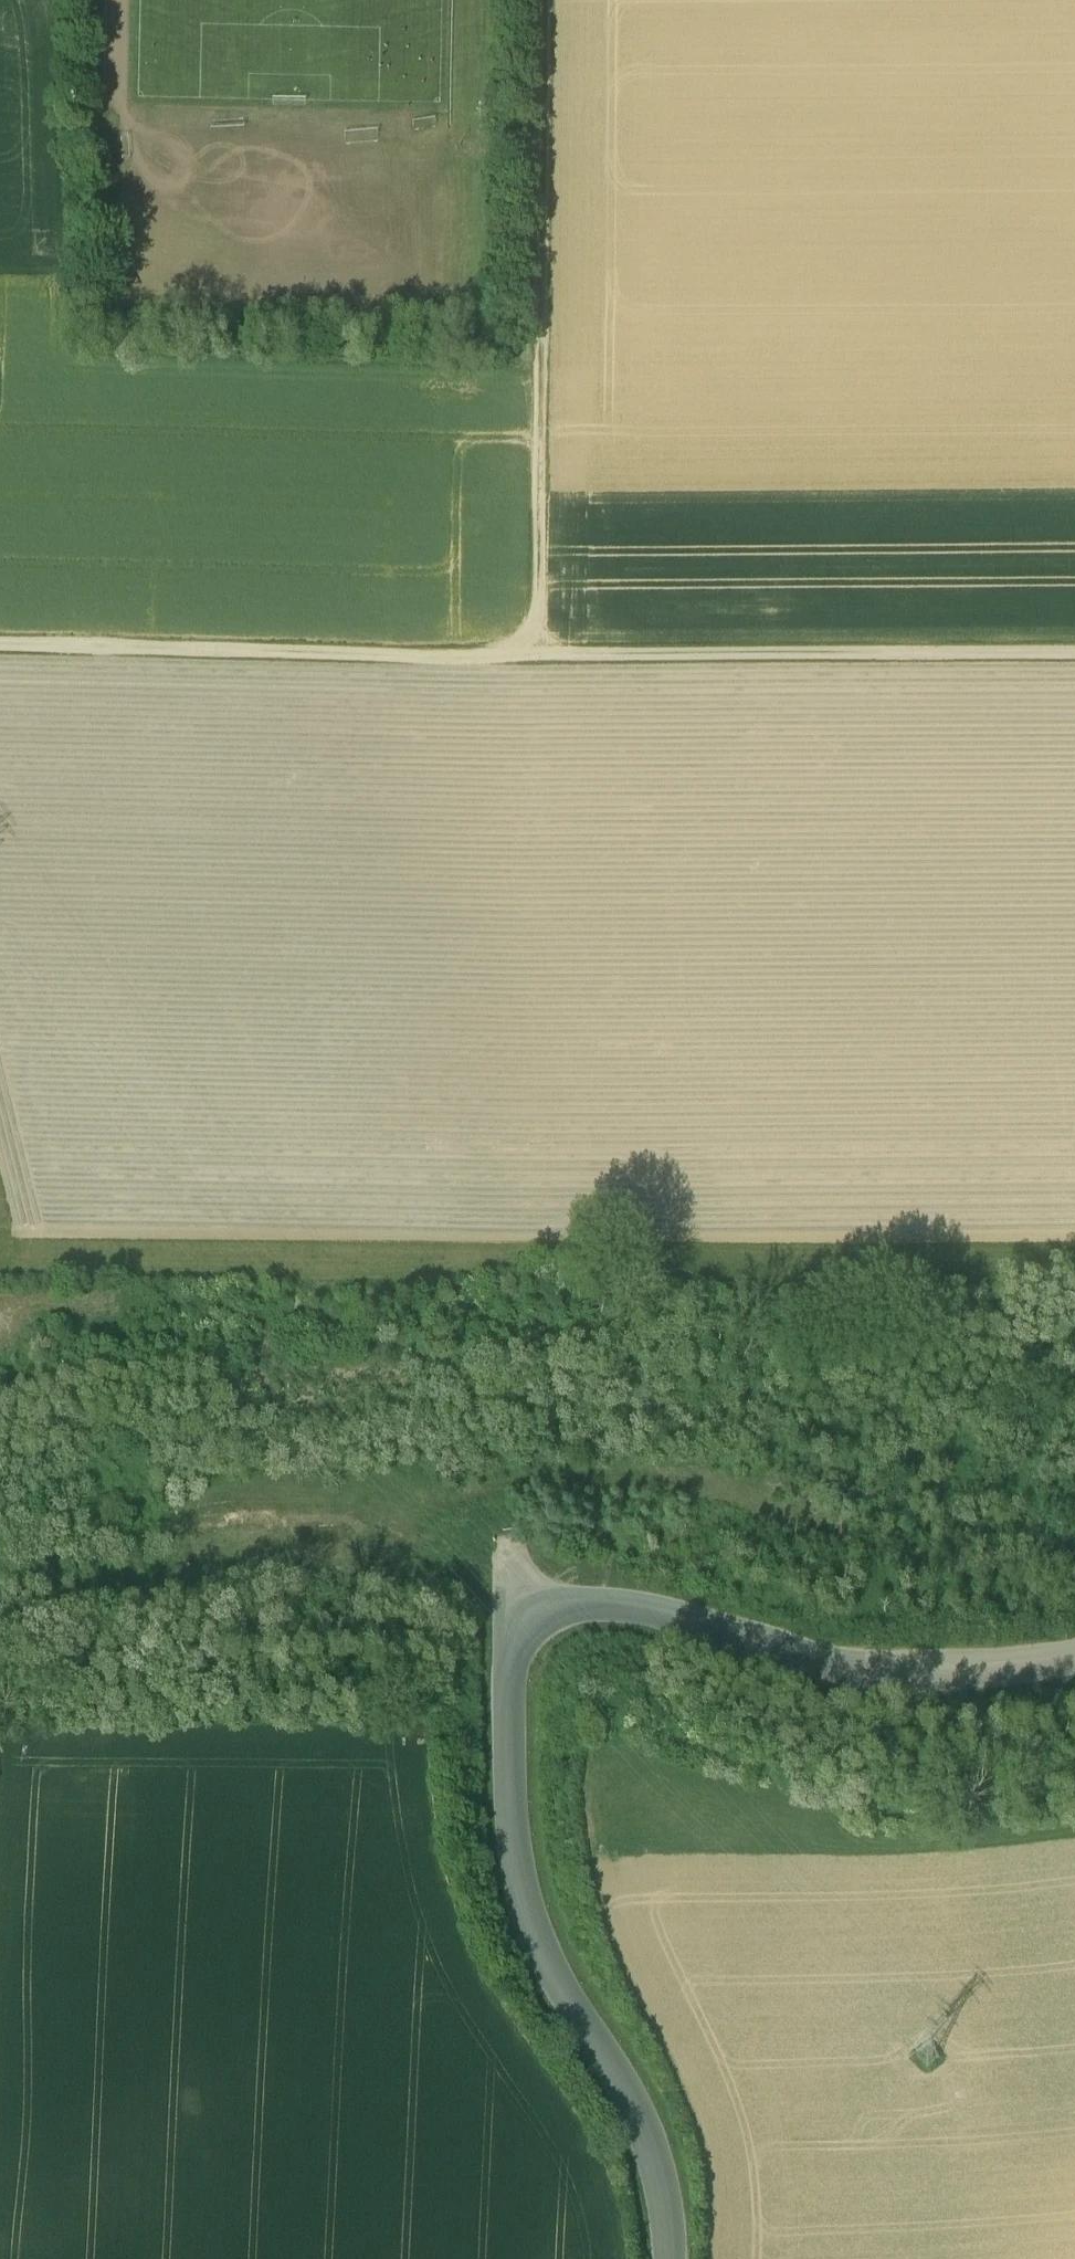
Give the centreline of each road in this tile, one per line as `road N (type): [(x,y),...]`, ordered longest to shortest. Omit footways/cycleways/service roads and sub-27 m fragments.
road 1 (track): [(546,0),(537,652)]
road 2 (track): [(0,645),(537,652)]
road 3 (track): [(537,652),(1074,650)]

